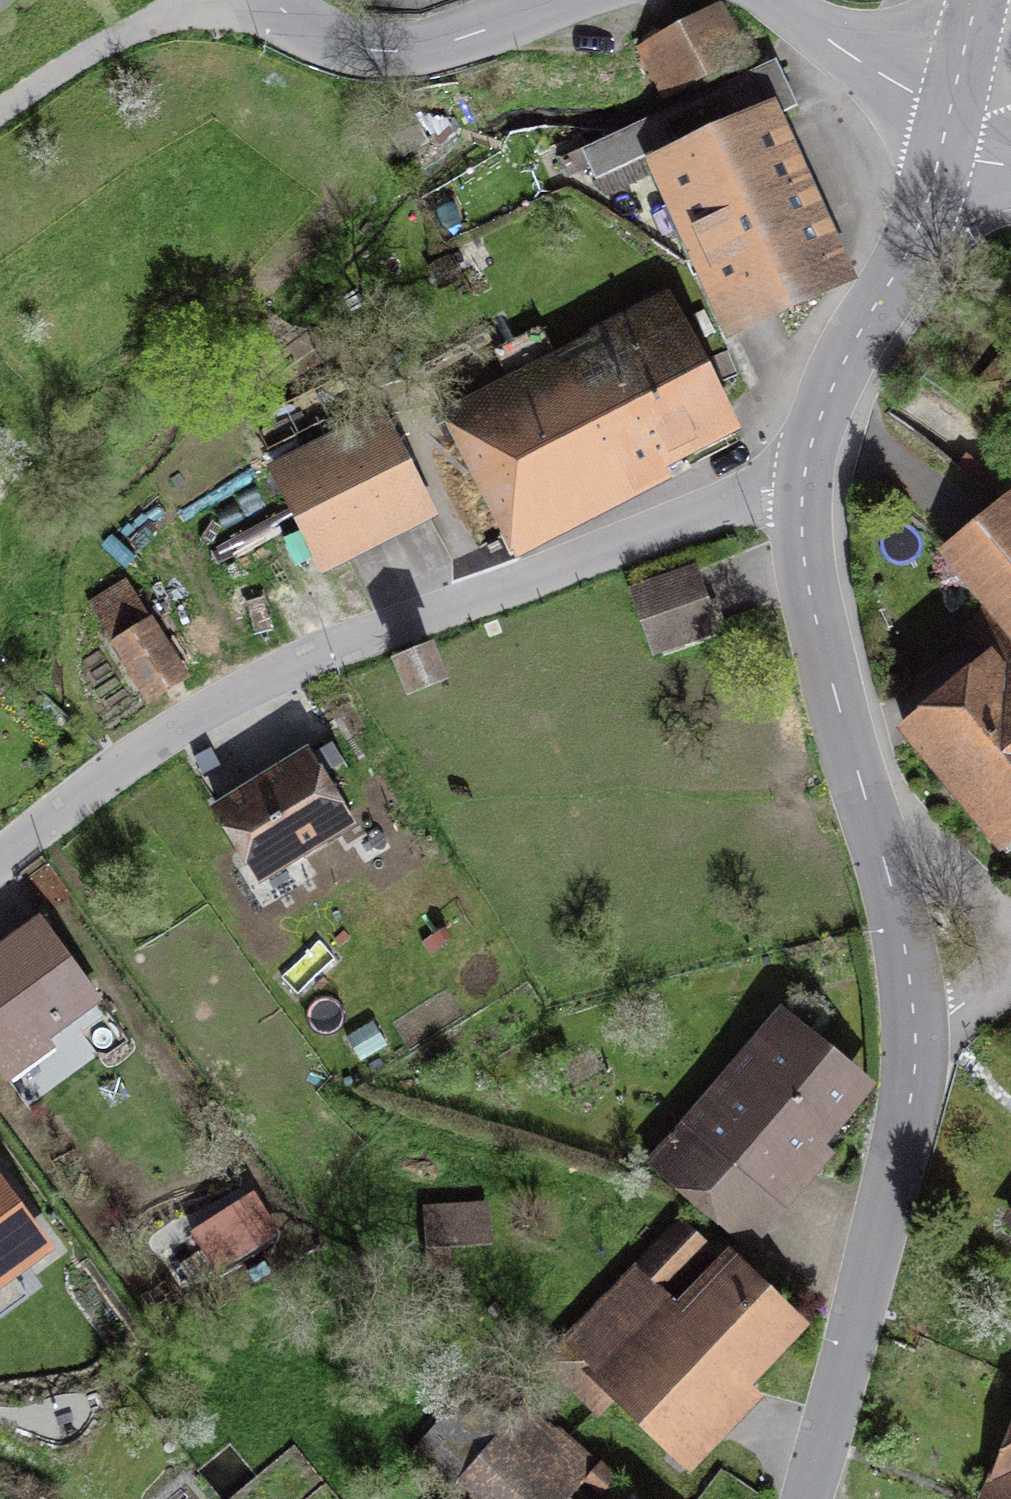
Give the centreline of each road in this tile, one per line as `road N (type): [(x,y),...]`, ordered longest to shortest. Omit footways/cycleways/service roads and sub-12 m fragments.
road 1 (residential): [(0,859),(180,727),(289,669),(805,475)]
road 2 (tertiary): [(915,1026),(899,918),(810,592),(805,475)]
road 3 (tertiary): [(805,1498),(904,1135),(915,1026)]
road 4 (tertiary): [(805,475),(833,384),(917,233),(946,129)]
road 5 (tertiary): [(273,0),(315,34),(384,49),(436,44),(564,0)]
road 6 (residential): [(0,112),(100,46),(199,0)]
road 7 (tertiary): [(780,0),(917,98),(946,129)]
road 8 (tertiary): [(946,129),(977,0)]

